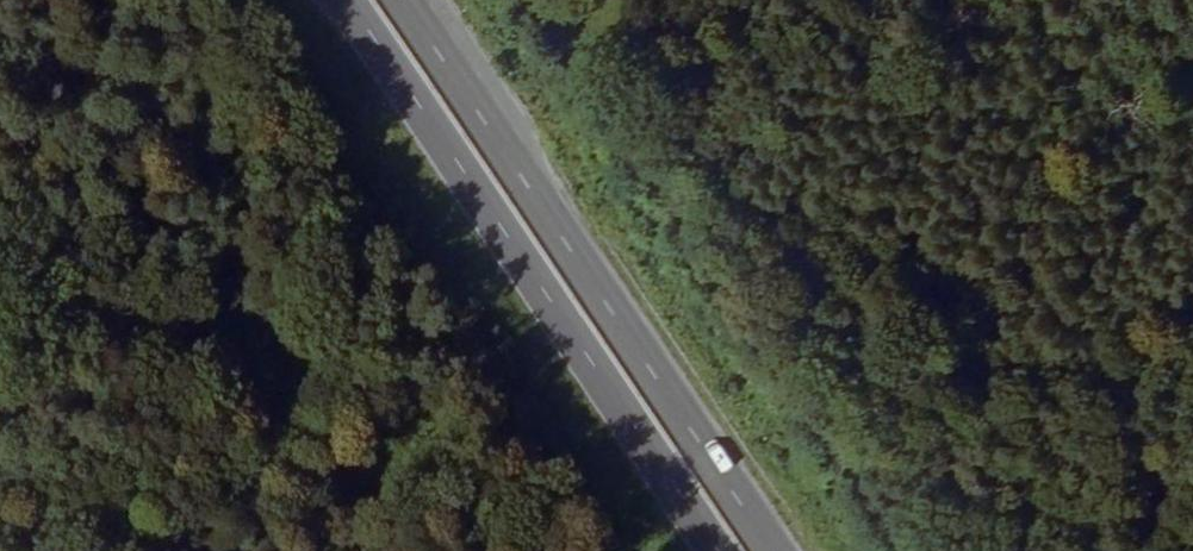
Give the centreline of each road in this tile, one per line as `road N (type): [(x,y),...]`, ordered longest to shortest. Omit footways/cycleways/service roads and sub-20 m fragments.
road 1 (trunk): [(773,550),(401,0)]
road 2 (trunk): [(346,0),(718,550)]

